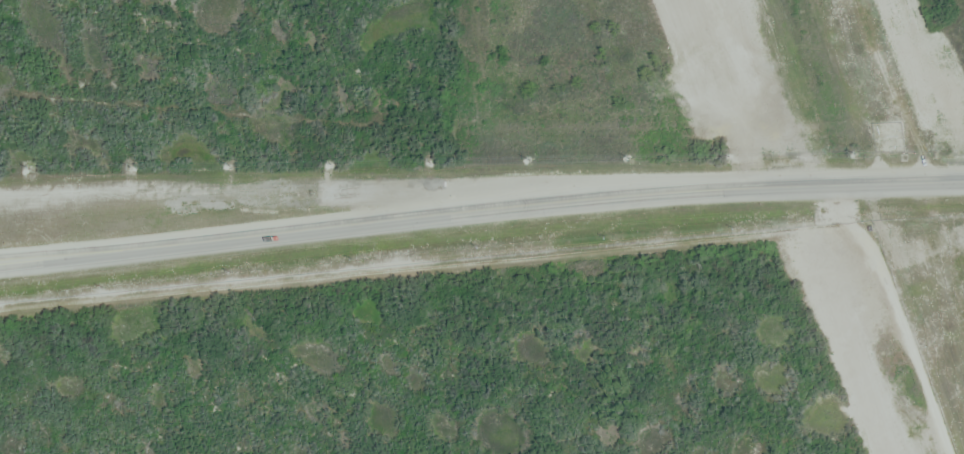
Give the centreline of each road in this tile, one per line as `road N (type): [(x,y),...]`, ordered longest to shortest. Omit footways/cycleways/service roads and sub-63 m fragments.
road 1 (tertiary): [(963,183),(701,191),(0,262)]

